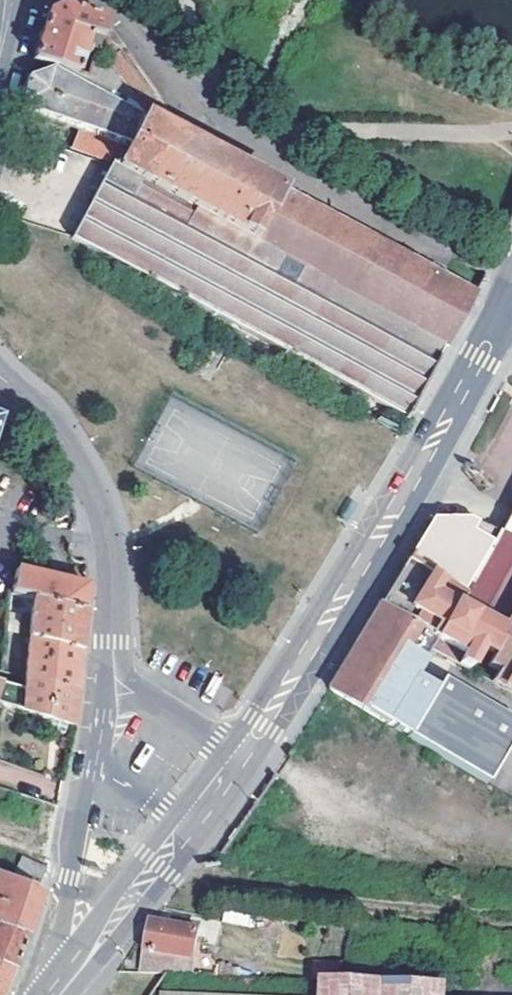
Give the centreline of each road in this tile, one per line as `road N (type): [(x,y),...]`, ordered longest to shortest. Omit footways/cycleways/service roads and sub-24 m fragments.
road 1 (secondary): [(507,296),(378,535),(237,761)]
road 2 (residential): [(114,677),(100,506),(52,425),(0,376)]
road 3 (residential): [(95,767),(59,932),(71,981)]
road 4 (secondary): [(187,829),(71,981)]
road 5 (residential): [(237,761),(114,677)]

